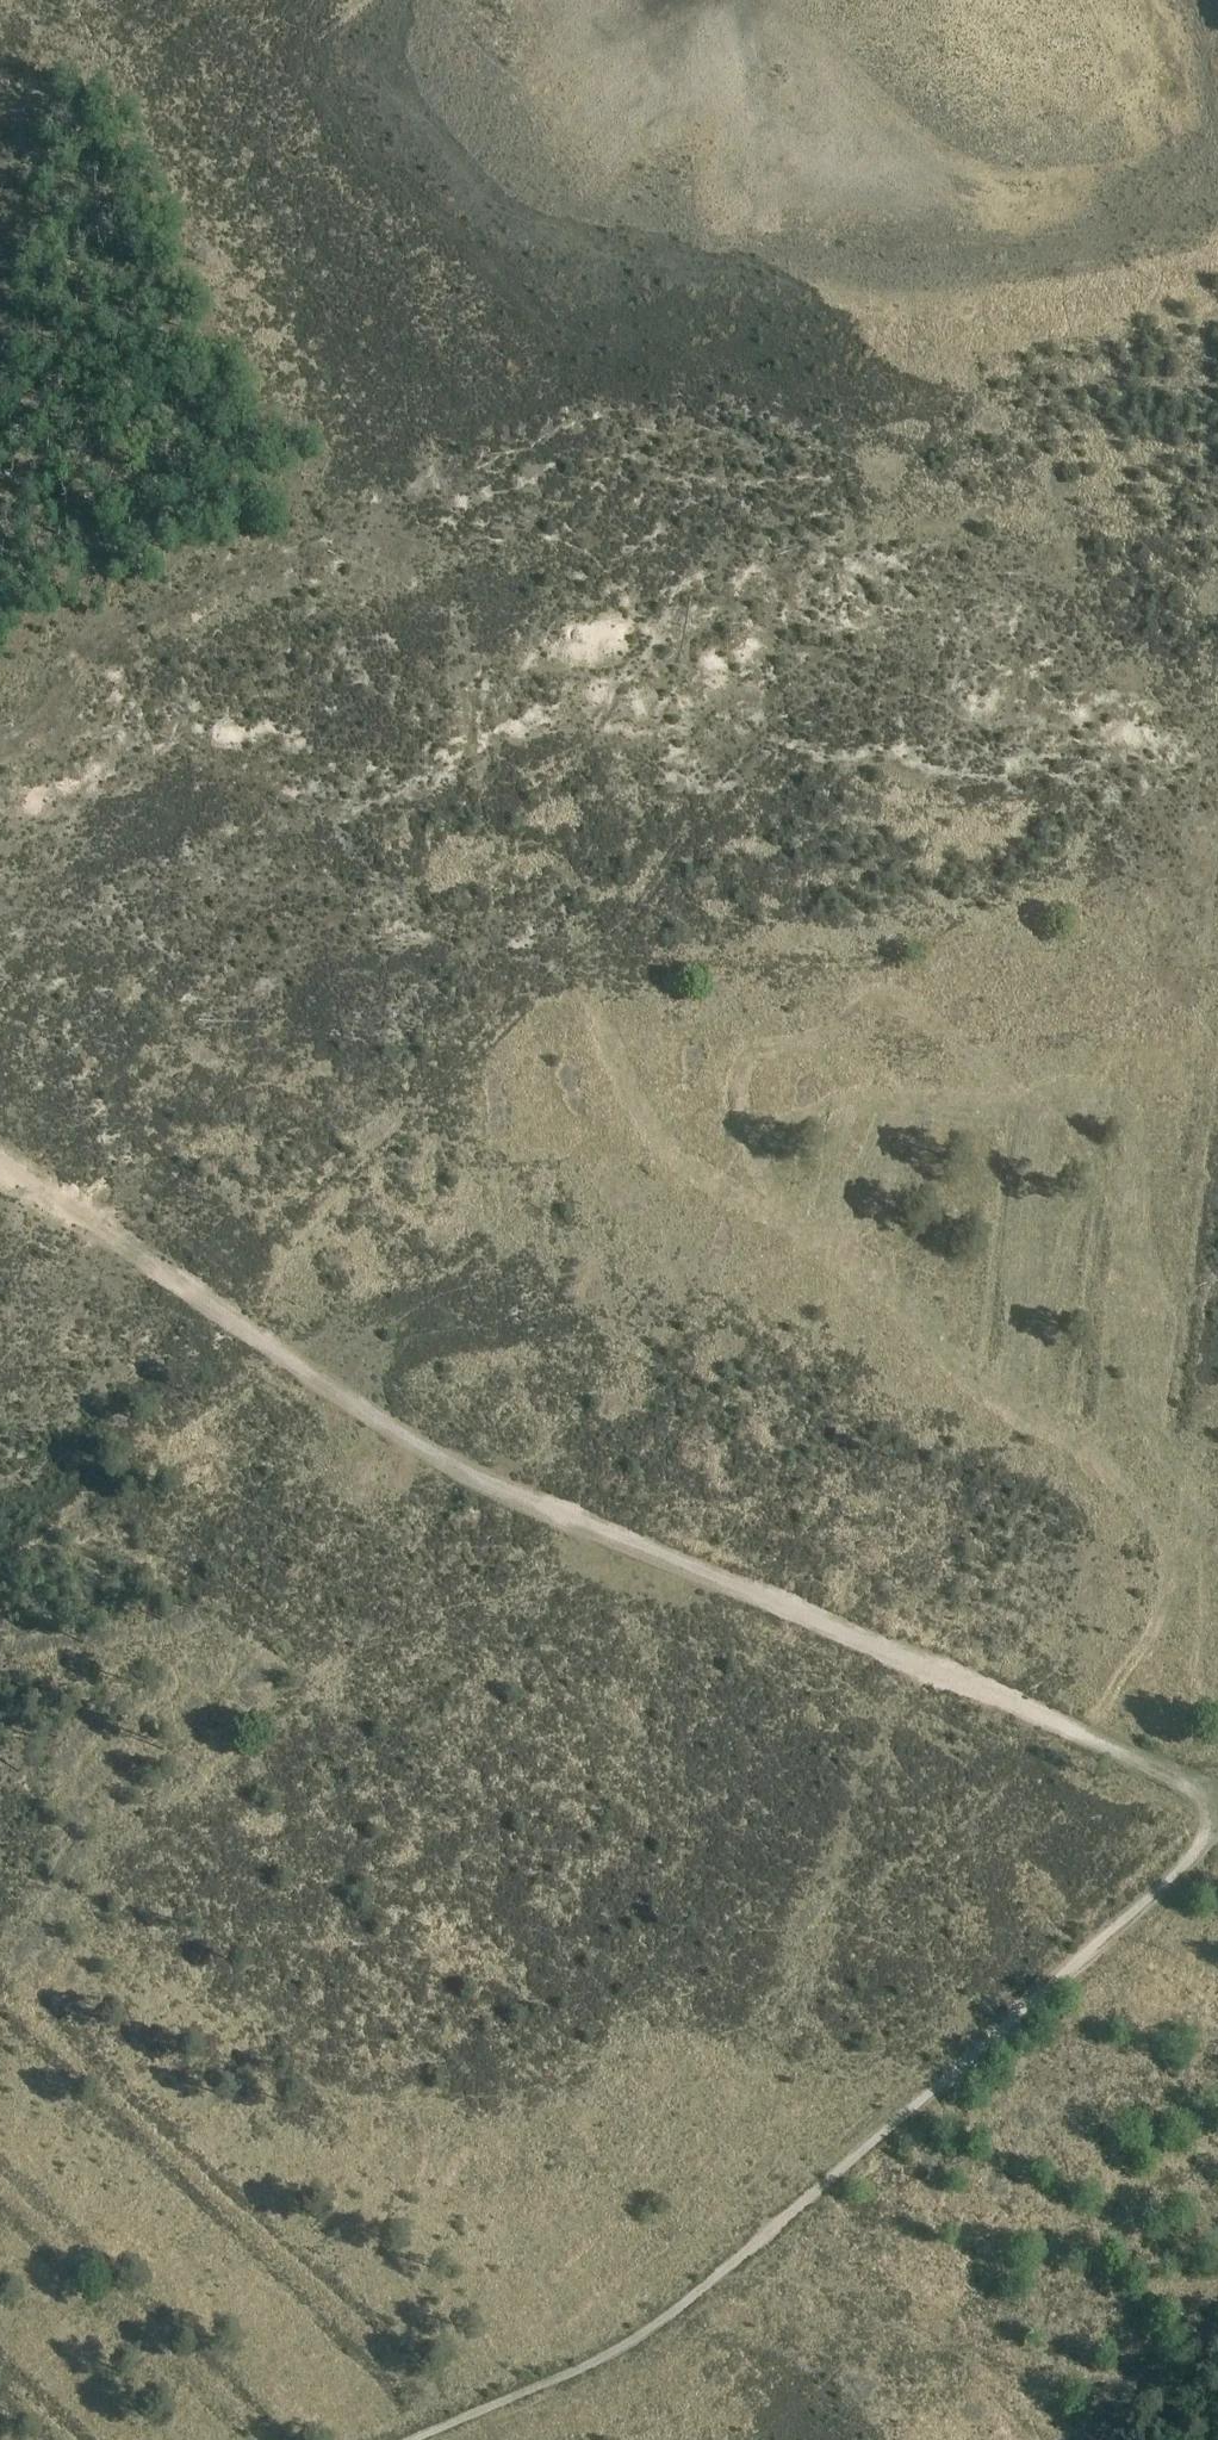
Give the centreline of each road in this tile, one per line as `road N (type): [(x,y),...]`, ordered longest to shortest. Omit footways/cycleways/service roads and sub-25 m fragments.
road 1 (track): [(1217,1794),(393,1437),(0,1157)]
road 2 (track): [(1217,1834),(636,2344),(420,2439)]

